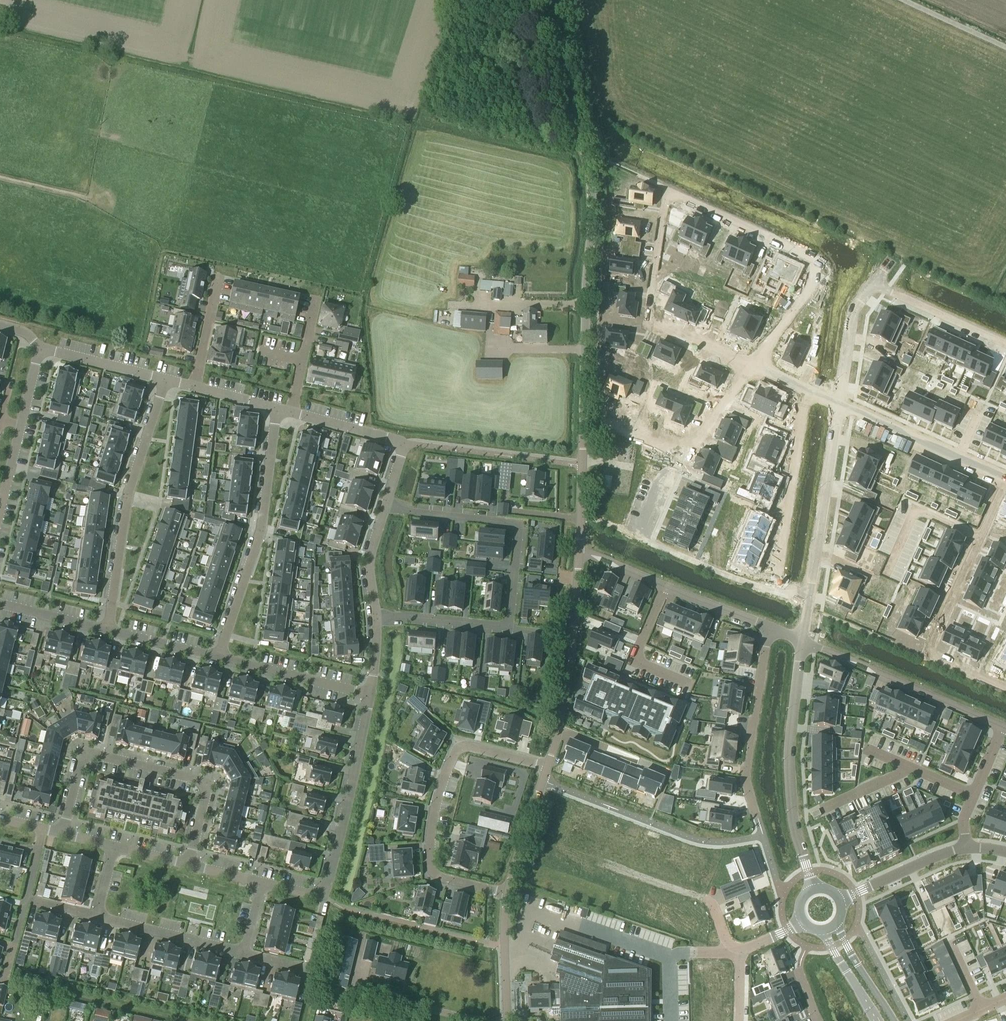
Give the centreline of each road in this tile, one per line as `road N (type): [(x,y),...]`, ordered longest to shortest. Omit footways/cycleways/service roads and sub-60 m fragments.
road 1 (unclassified): [(548,768),(575,635),(594,200),(562,40),(562,0)]
road 2 (residential): [(752,365),(655,321),(649,311),(670,196),(810,256),(813,279)]
road 3 (residential): [(375,615),(509,629),(518,523),(386,505)]
road 4 (residential): [(548,768),(463,746),(452,753),(434,808),(429,867),(438,877),(506,892)]
road 5 (residential): [(63,836),(84,753),(207,785),(189,866)]
road 6 (residential): [(262,885),(324,900),(369,696)]
road 7 (residential): [(165,380),(129,493),(107,631)]
road 8 (residential): [(277,409),(262,525),(214,657)]
road 9 (residential): [(801,643),(787,767),(812,887)]
road 10 (residential): [(684,455),(661,479),(641,536),(775,592)]
road 11 (residential): [(842,403),(811,608)]
road 12 (residential): [(810,390),(775,592)]
road 13 (residential): [(926,658),(1005,477)]
road 14 (residential): [(768,629),(745,781),(755,816)]
road 15 (residential): [(386,505),(403,443),(292,413)]
road 16 (residential): [(1005,474),(842,403)]
road 17 (residential): [(604,864),(706,898),(739,952)]
road 18 (residential): [(40,349),(0,508)]
road 19 (residential): [(369,696),(214,657)]
road 20 (residential): [(97,919),(244,956)]
road 21 (residential): [(865,669),(1001,727)]
road 22 (residential): [(1005,348),(875,288)]
road 23 (residential): [(842,900),(966,850)]
road 24 (residential): [(165,380),(40,349)]
road 25 (residential): [(506,1020),(506,892)]
road 26 (residential): [(811,608),(926,658)]
road 27 (residential): [(875,288),(854,314),(842,403)]

